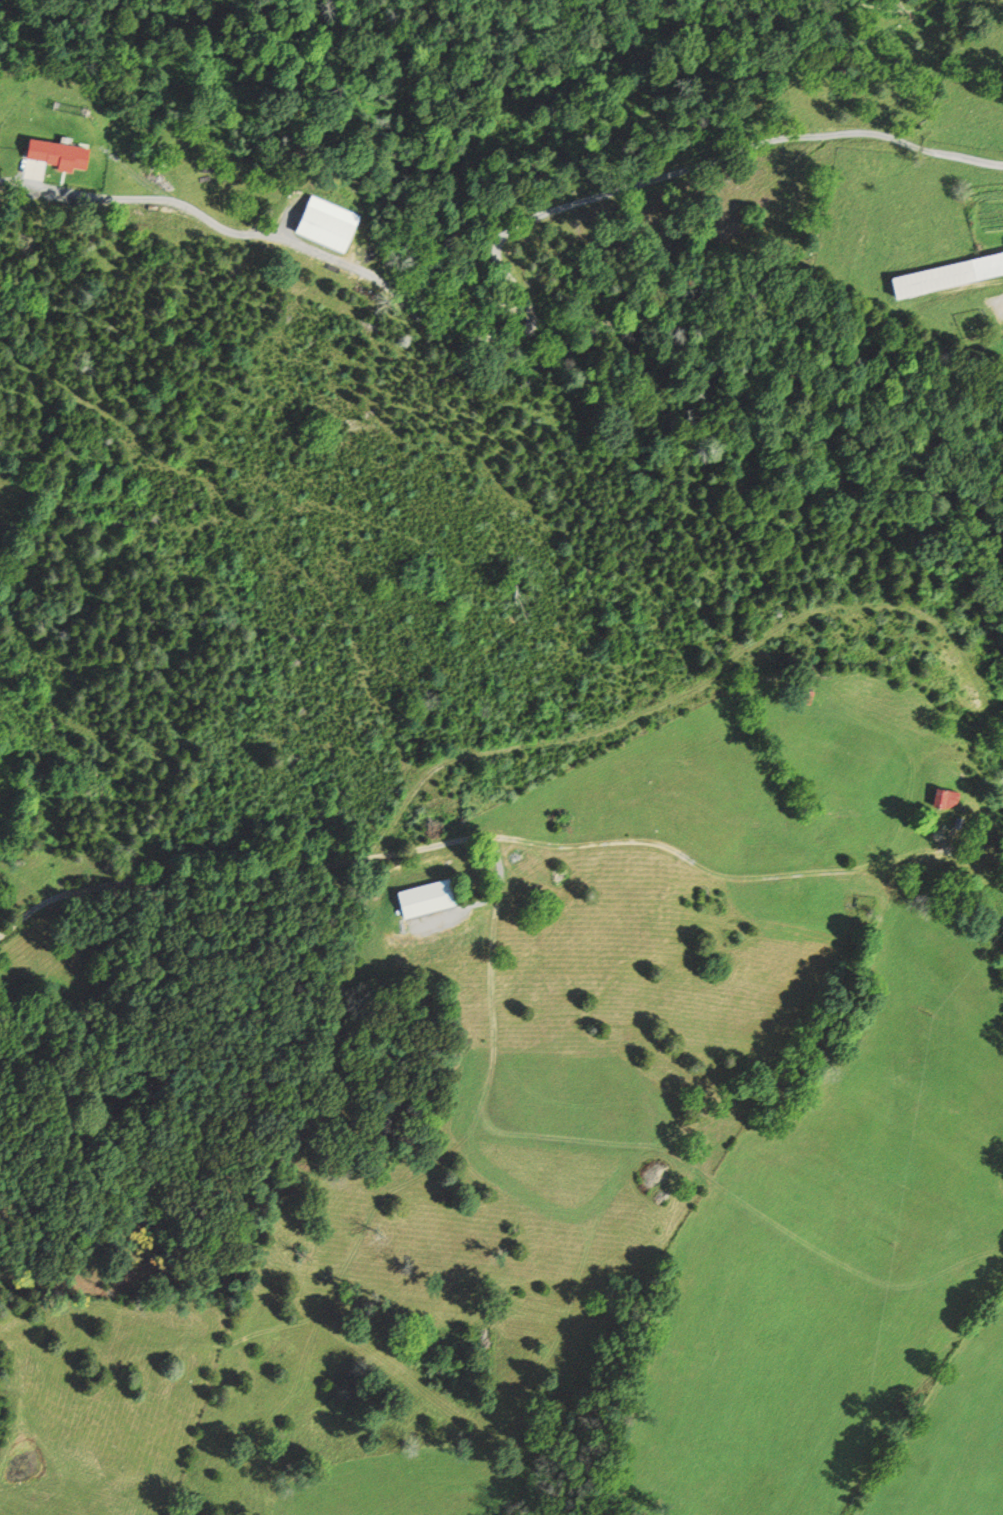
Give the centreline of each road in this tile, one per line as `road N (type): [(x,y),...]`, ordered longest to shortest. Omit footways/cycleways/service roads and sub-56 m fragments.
road 1 (track): [(370,859),(481,837),(557,848),(650,841),(740,879),(855,869),(898,888),(1002,887)]

